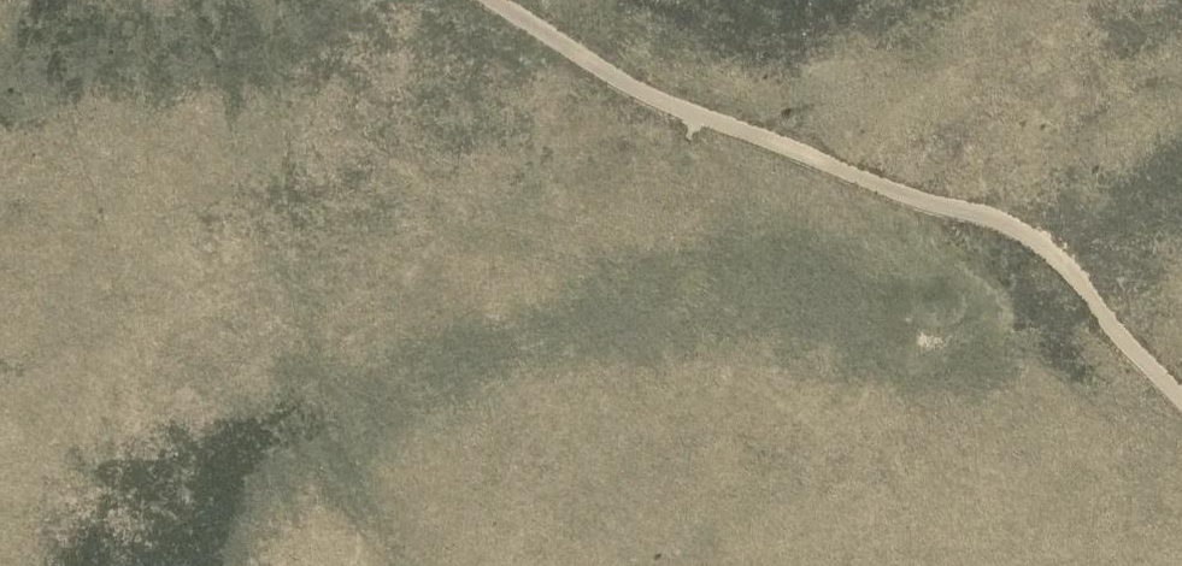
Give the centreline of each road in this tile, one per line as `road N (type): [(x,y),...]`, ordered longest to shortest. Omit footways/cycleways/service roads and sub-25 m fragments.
road 1 (track): [(493,0),(685,113),(1010,227),(1073,276),(1181,403)]

